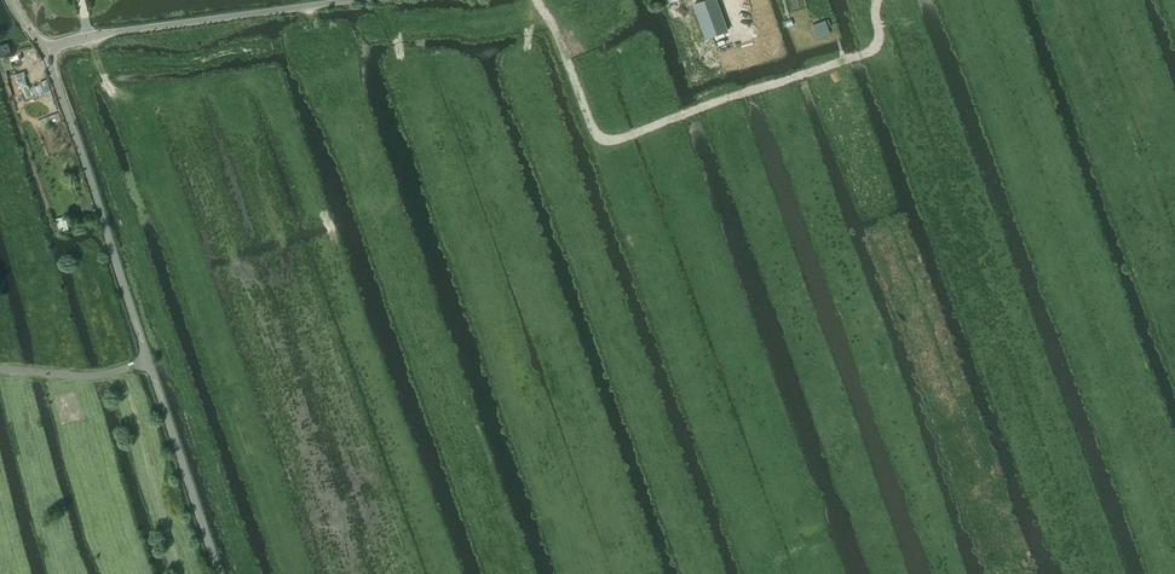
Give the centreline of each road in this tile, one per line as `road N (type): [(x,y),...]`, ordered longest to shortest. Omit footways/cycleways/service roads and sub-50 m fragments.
road 1 (unclassified): [(219,573),(49,50)]
road 2 (unclassified): [(49,50),(90,35),(343,0)]

